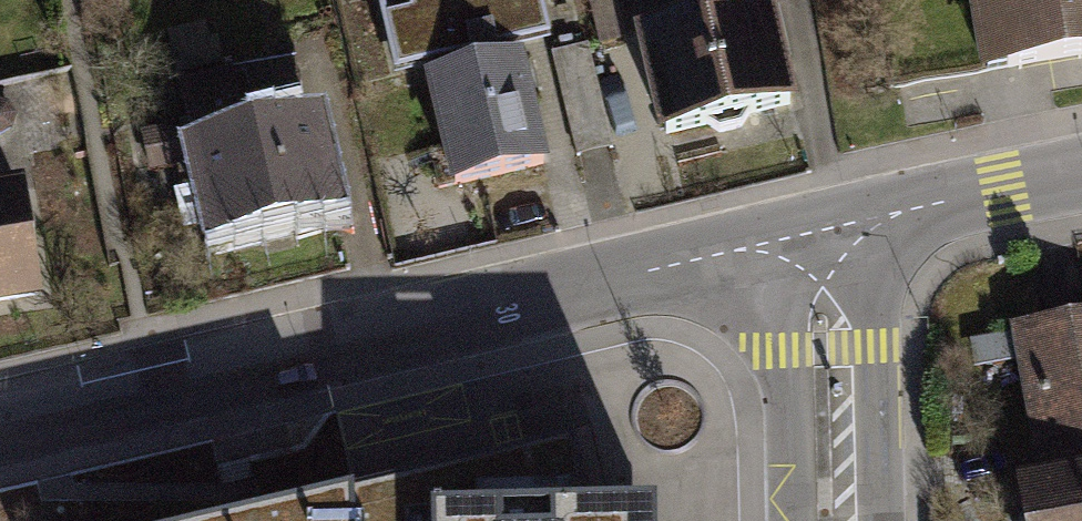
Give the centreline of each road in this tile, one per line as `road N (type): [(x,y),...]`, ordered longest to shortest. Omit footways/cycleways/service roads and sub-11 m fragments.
road 1 (residential): [(0,429),(819,227)]
road 2 (residential): [(819,227),(826,520)]
road 3 (residential): [(819,227),(1081,171)]

